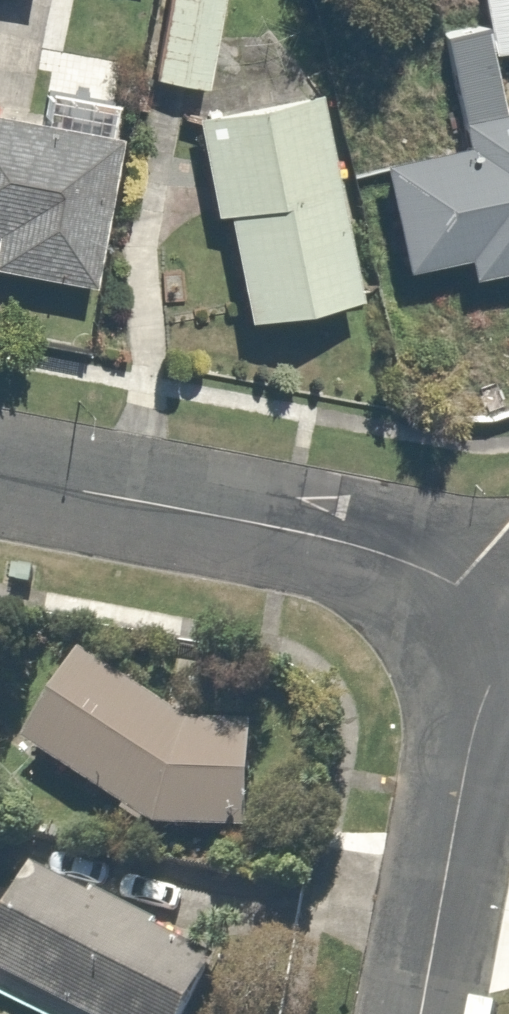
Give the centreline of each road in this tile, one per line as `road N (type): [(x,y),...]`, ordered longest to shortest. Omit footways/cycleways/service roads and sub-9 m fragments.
road 1 (residential): [(0,475),(396,558),(452,584),(508,629)]
road 2 (residential): [(418,1013),(482,706),(508,658)]

